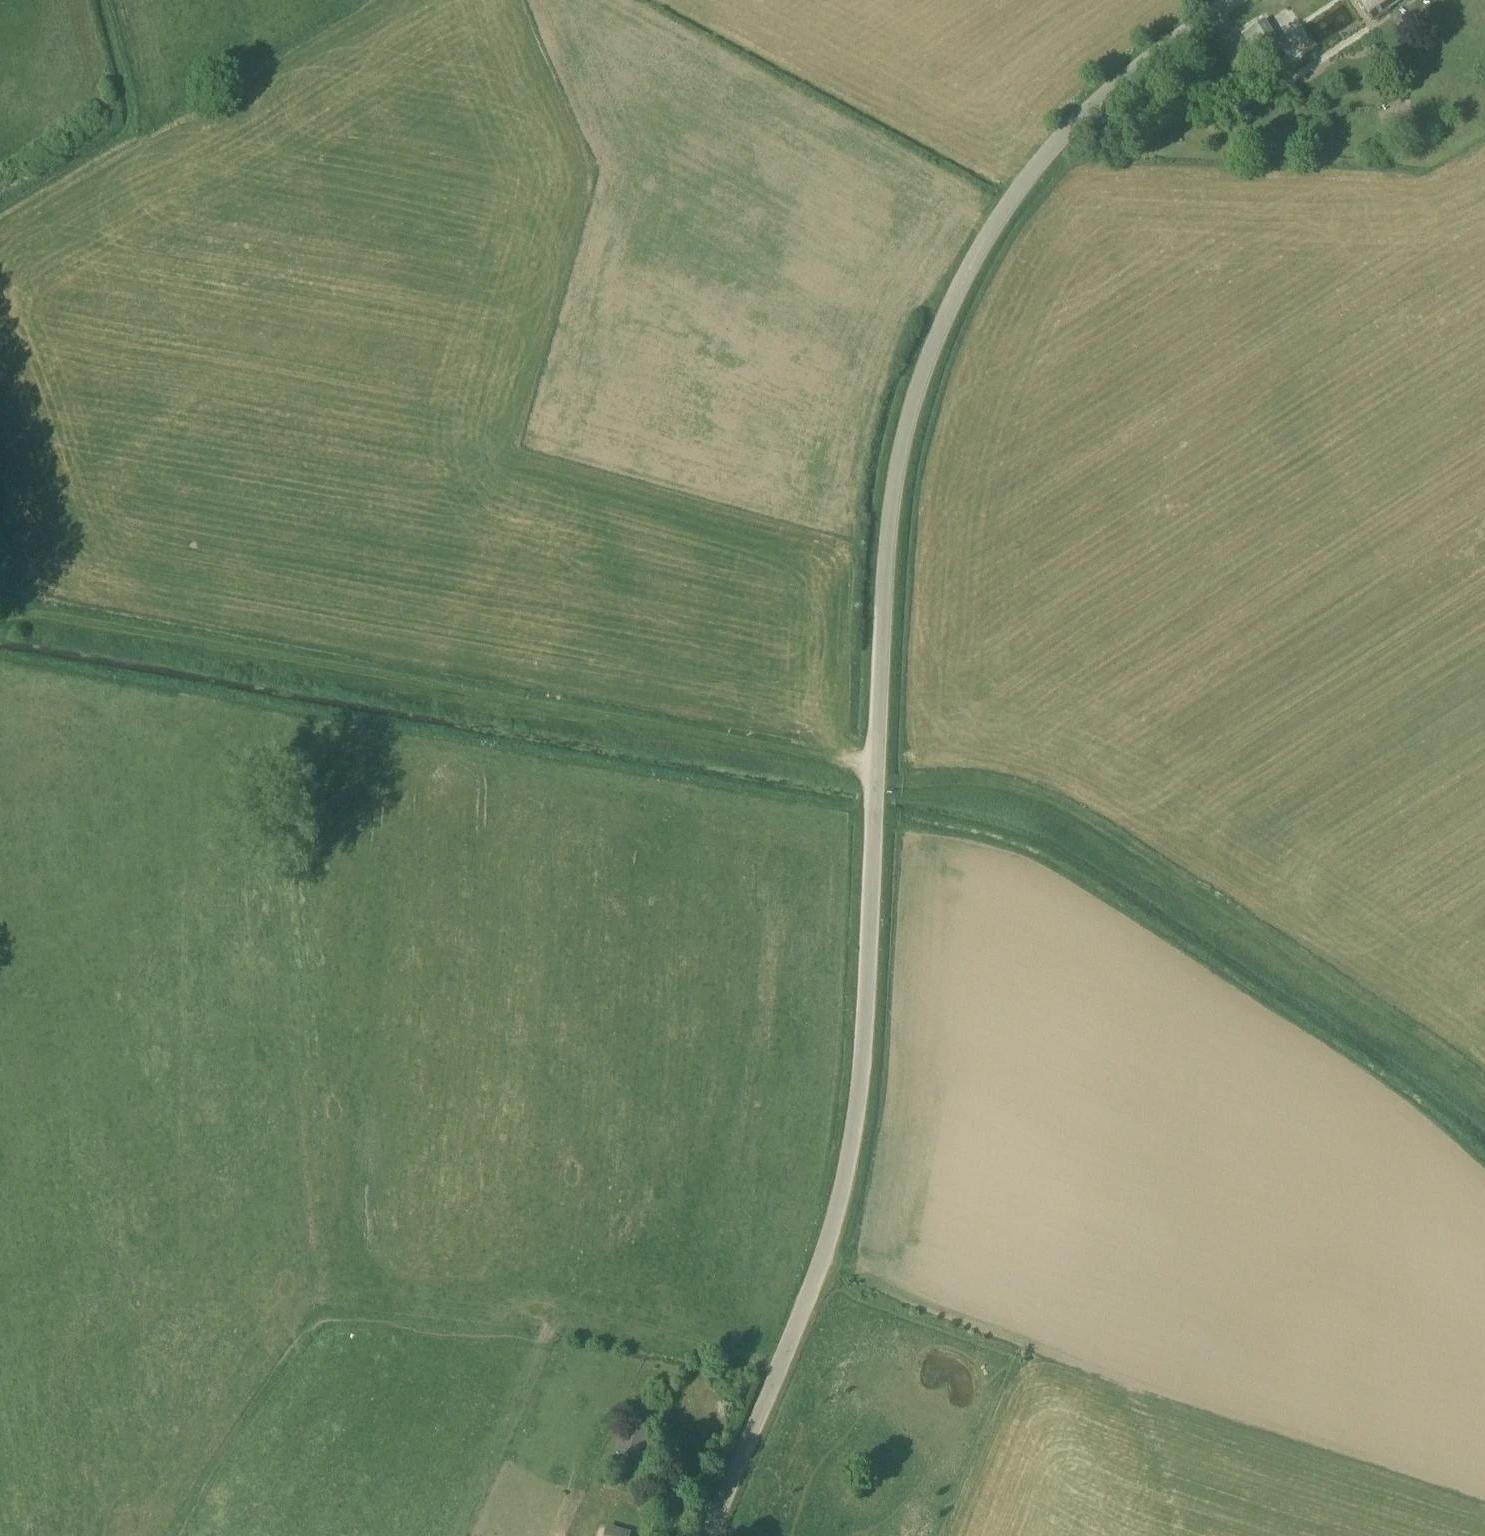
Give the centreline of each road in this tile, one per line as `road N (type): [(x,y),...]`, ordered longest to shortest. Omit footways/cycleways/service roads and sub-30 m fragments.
road 1 (unclassified): [(709,1535),(844,1211),(867,1068),(891,529),(944,351),(1047,176),(1155,64),(1249,0)]

